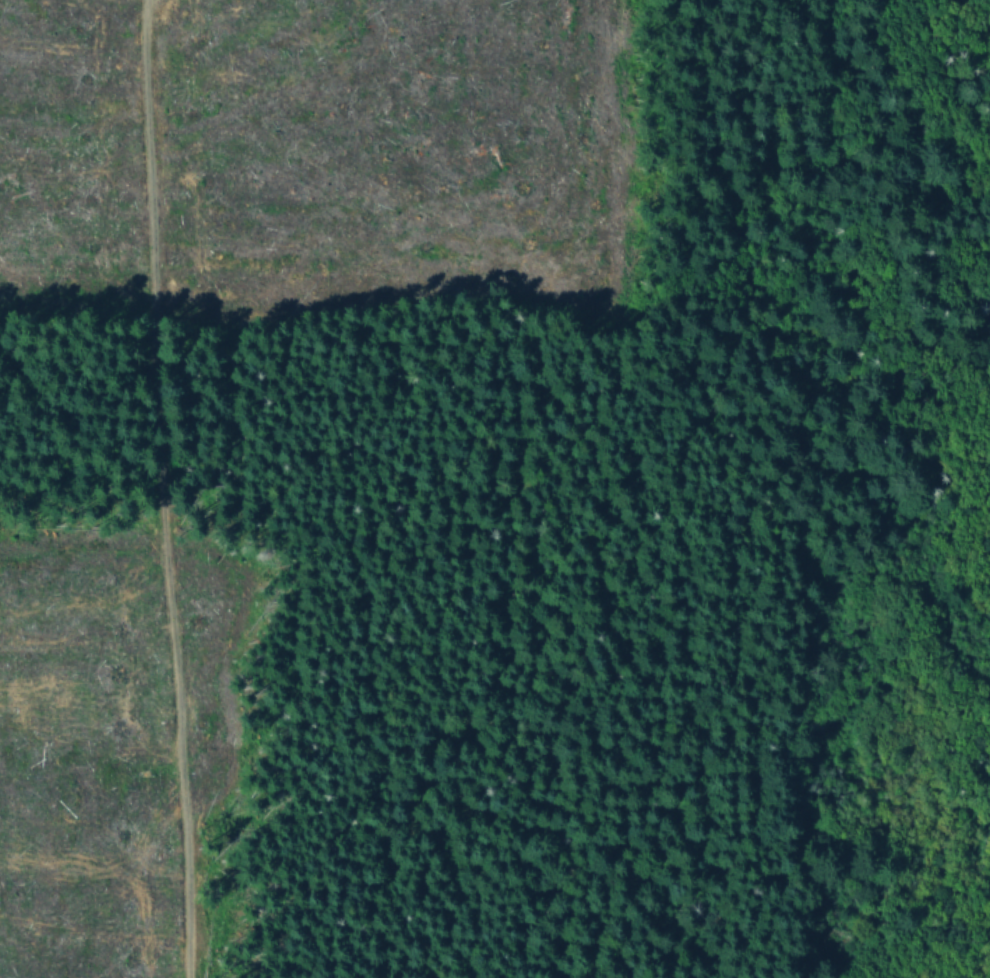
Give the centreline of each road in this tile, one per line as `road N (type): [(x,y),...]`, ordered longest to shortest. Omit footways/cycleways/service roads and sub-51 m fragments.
road 1 (residential): [(554,977),(488,295),(506,216),(548,137),(602,0)]
road 2 (residential): [(989,678),(950,639),(883,520),(550,310),(456,287),(296,296),(238,290),(182,316)]
road 3 (residential): [(389,977),(338,507),(350,293),(361,254),(386,218),(506,216)]
road 4 (residential): [(182,316),(161,325),(143,390),(153,532),(193,778),(195,977)]
road 5 (residential): [(182,316),(168,267),(224,225),(386,218)]

